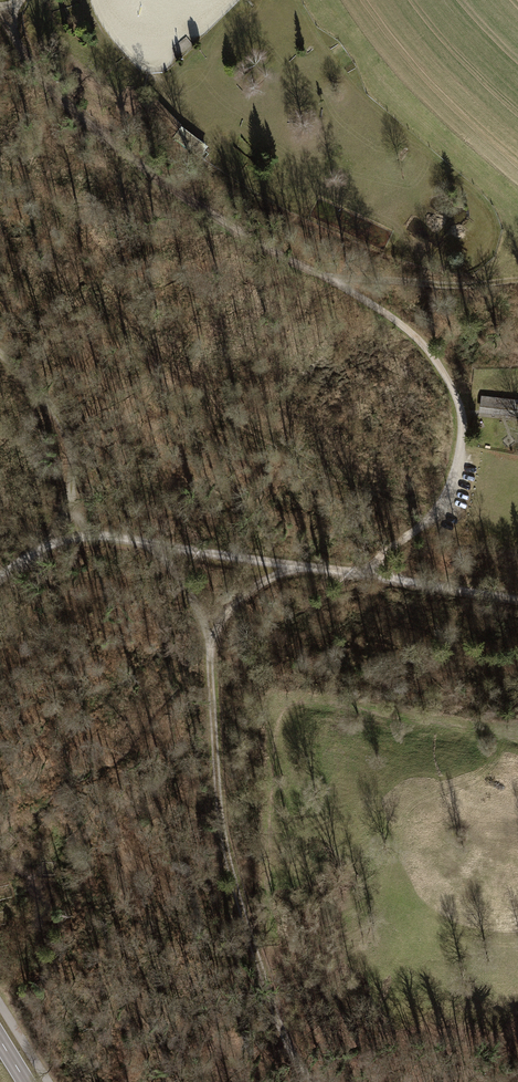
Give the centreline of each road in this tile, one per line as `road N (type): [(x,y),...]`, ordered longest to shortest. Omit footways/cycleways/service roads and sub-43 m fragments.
road 1 (track): [(0,16),(23,56),(97,132),(171,190),(386,313),(425,344),(460,406),(459,467),(439,509),(360,575)]
road 2 (track): [(0,575),(52,540),(91,538),(517,598)]
road 3 (track): [(319,1081),(289,1047),(259,977),(226,833),(208,621)]
road 4 (track): [(0,354),(53,407),(67,441),(71,502),(52,540)]
road 5 (track): [(316,277),(480,287),(517,281)]
road 6 (track): [(166,546),(208,621),(283,566)]

